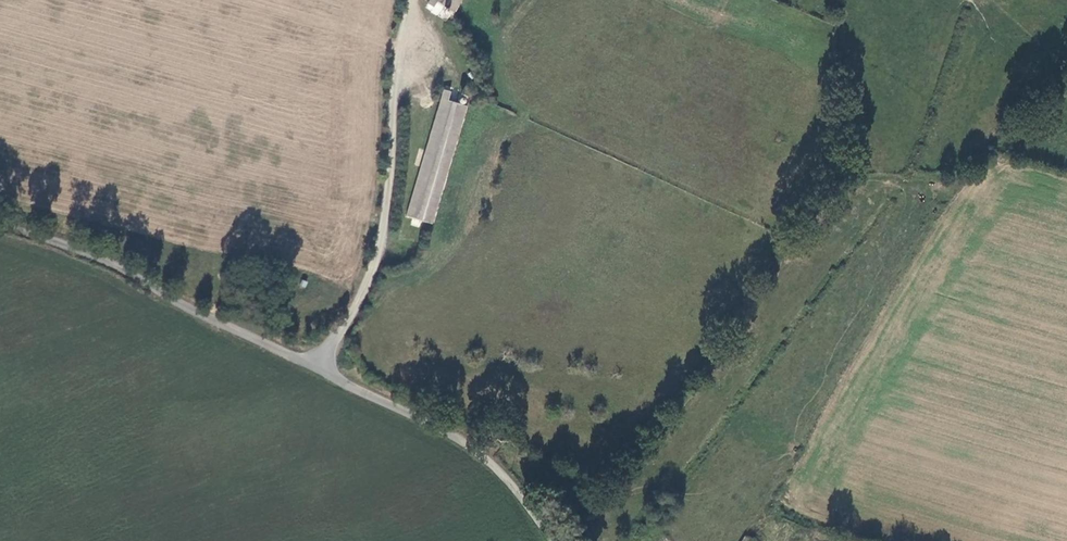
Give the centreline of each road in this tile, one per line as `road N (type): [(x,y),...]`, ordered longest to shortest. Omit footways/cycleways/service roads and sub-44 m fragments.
road 1 (unclassified): [(553,540),(497,467),(453,436),(99,258),(0,222)]

